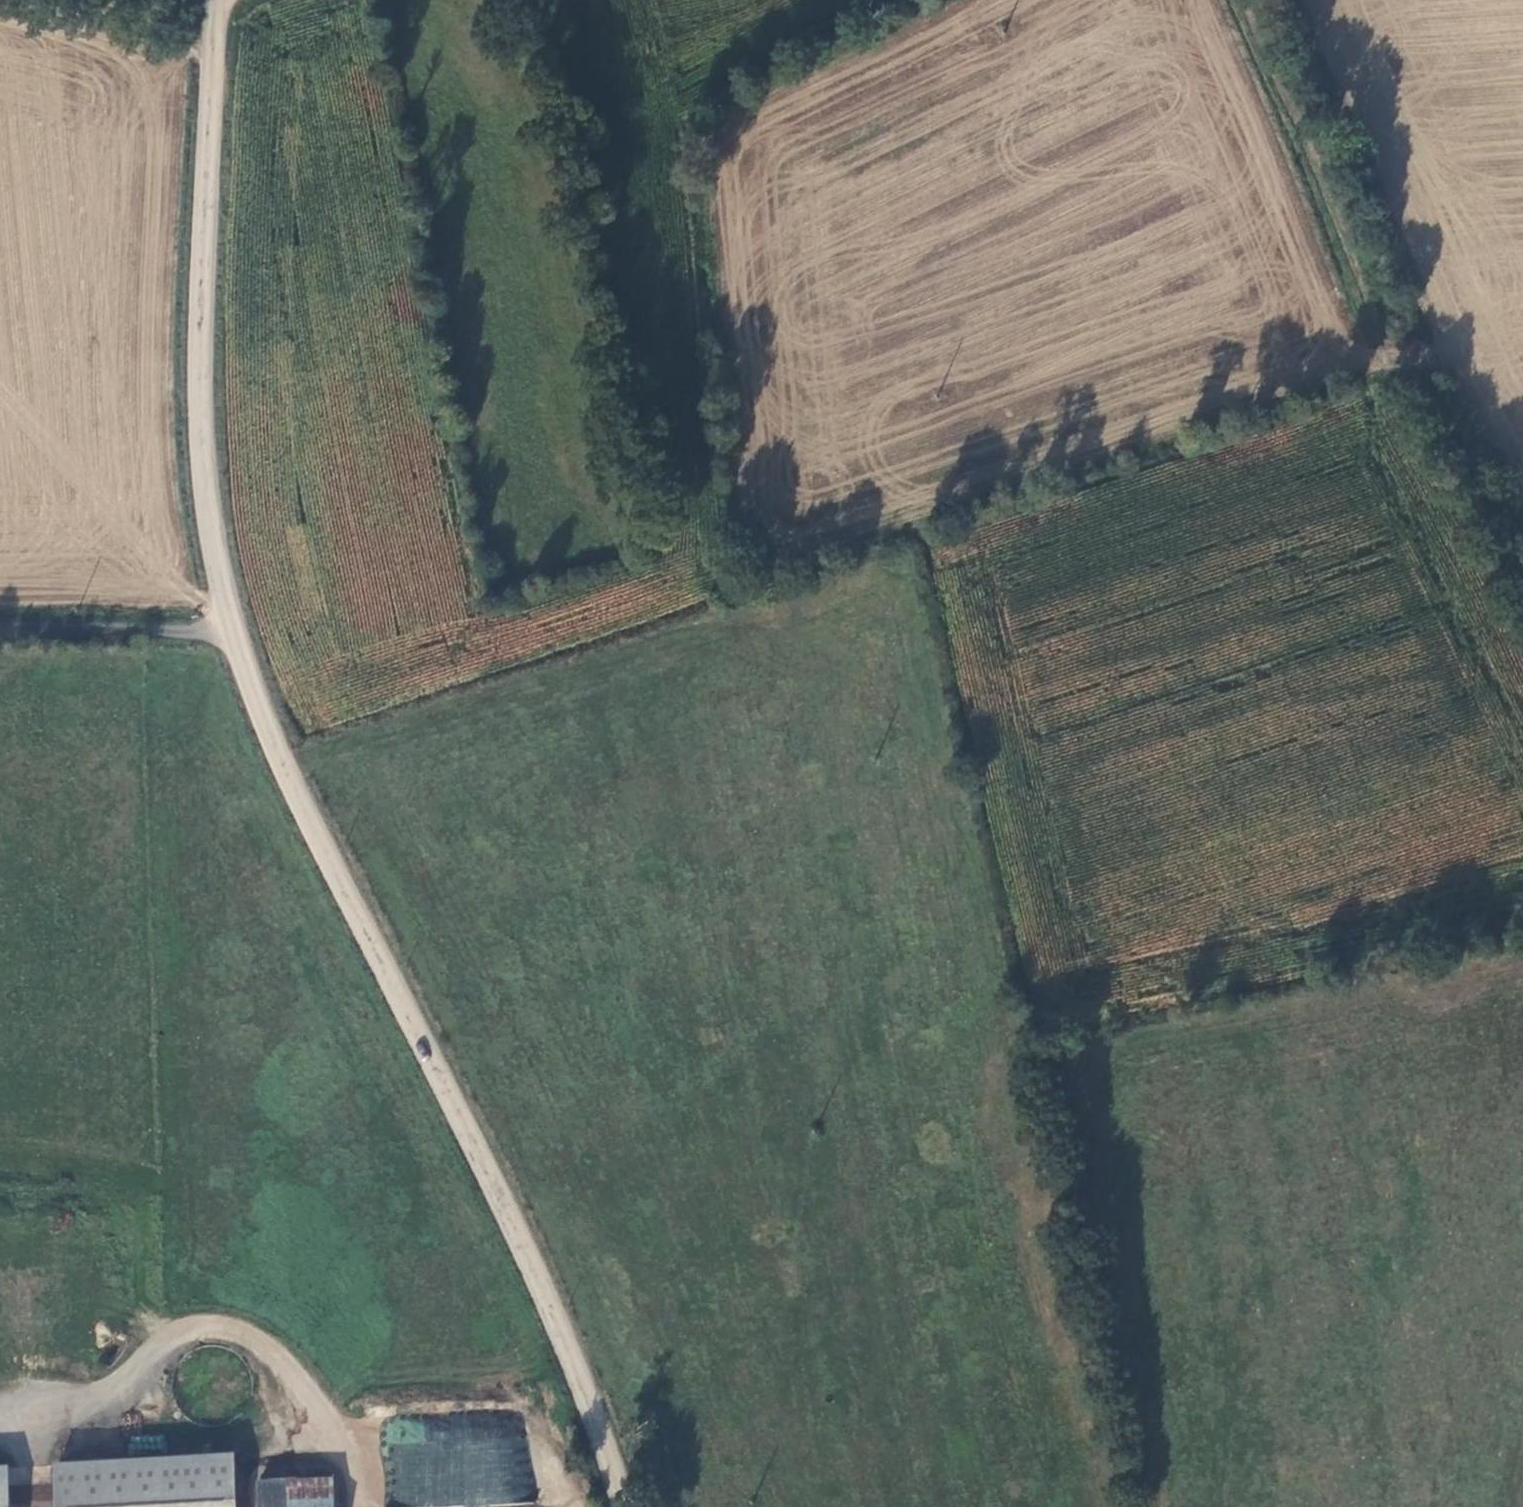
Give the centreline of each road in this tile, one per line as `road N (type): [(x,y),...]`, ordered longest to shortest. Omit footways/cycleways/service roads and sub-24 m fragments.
road 1 (unclassified): [(233,631),(254,725),(552,1347),(603,1506)]
road 2 (track): [(1522,580),(1421,383),(1382,358),(1242,0)]
road 3 (unclassified): [(218,0),(203,439),(233,631)]
road 4 (unclassified): [(233,631),(0,620)]

